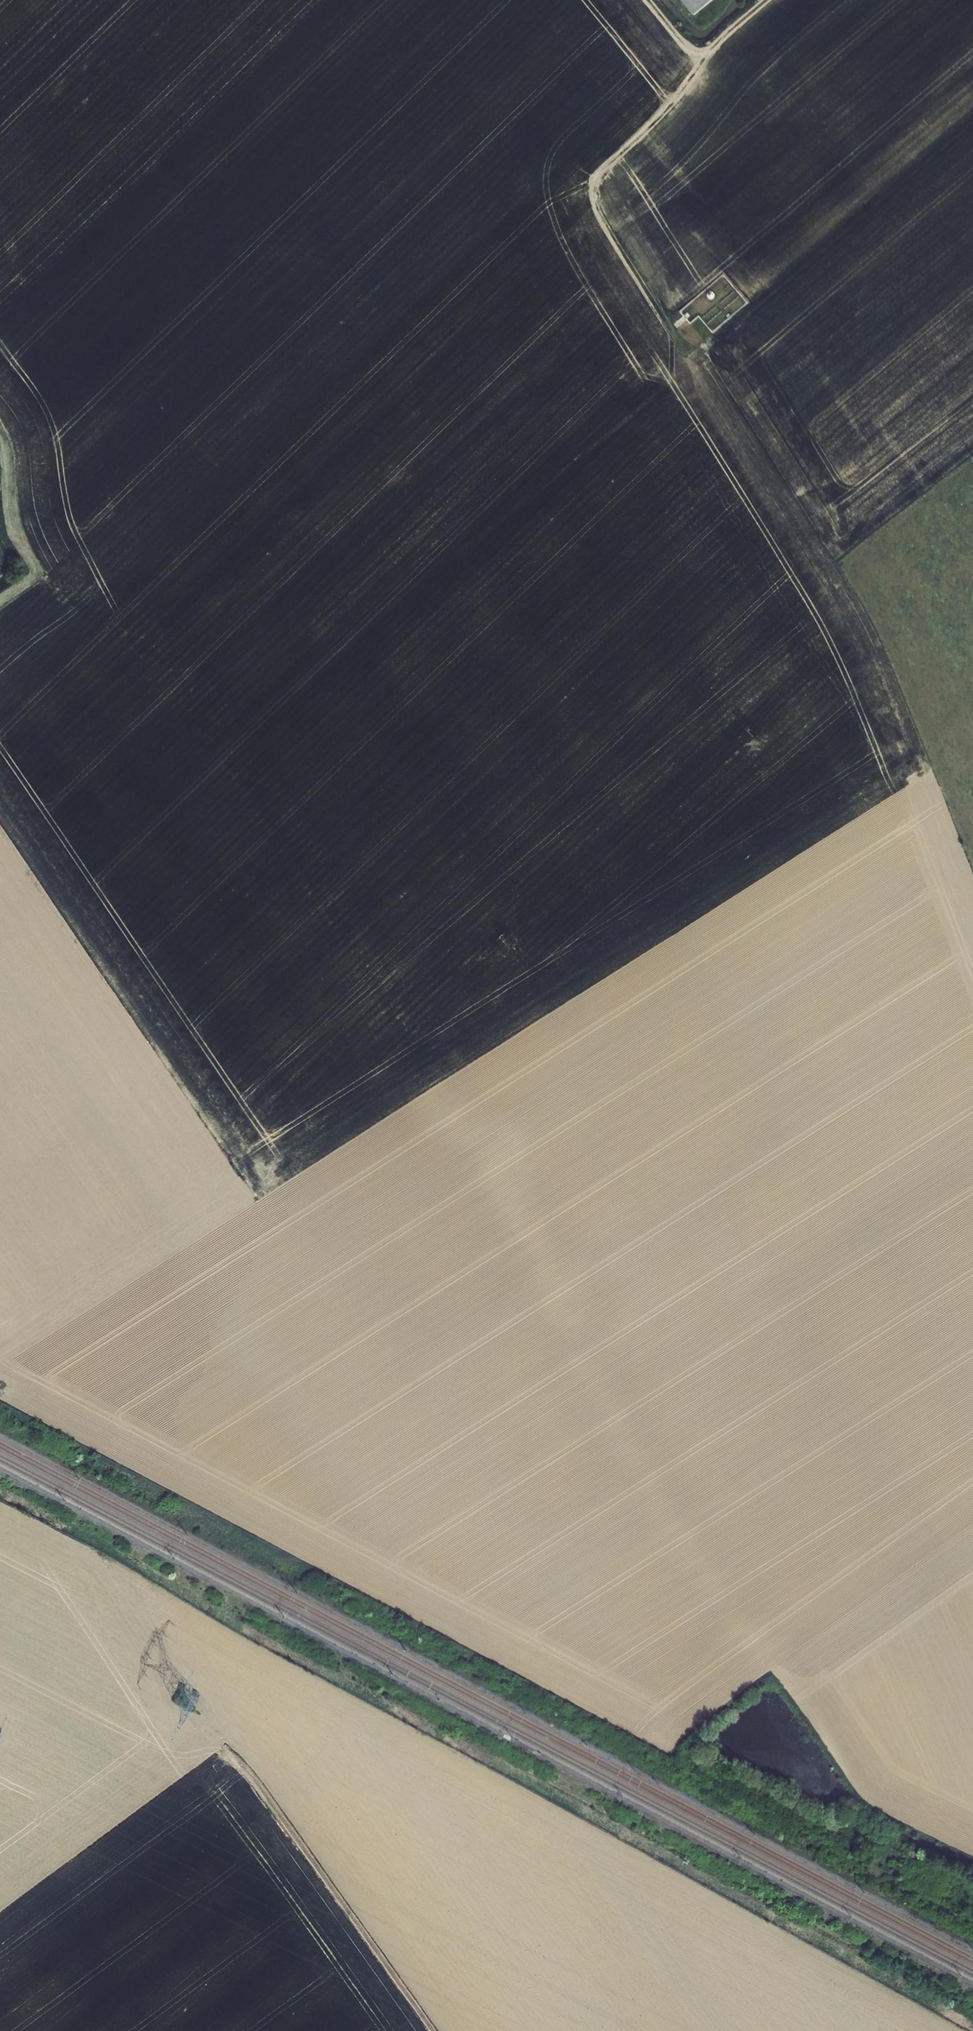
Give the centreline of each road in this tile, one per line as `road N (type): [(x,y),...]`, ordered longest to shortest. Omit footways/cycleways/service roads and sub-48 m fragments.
road 1 (track): [(769,0),(595,178),(595,202),(670,329)]
road 2 (track): [(245,1766),(433,2030)]

